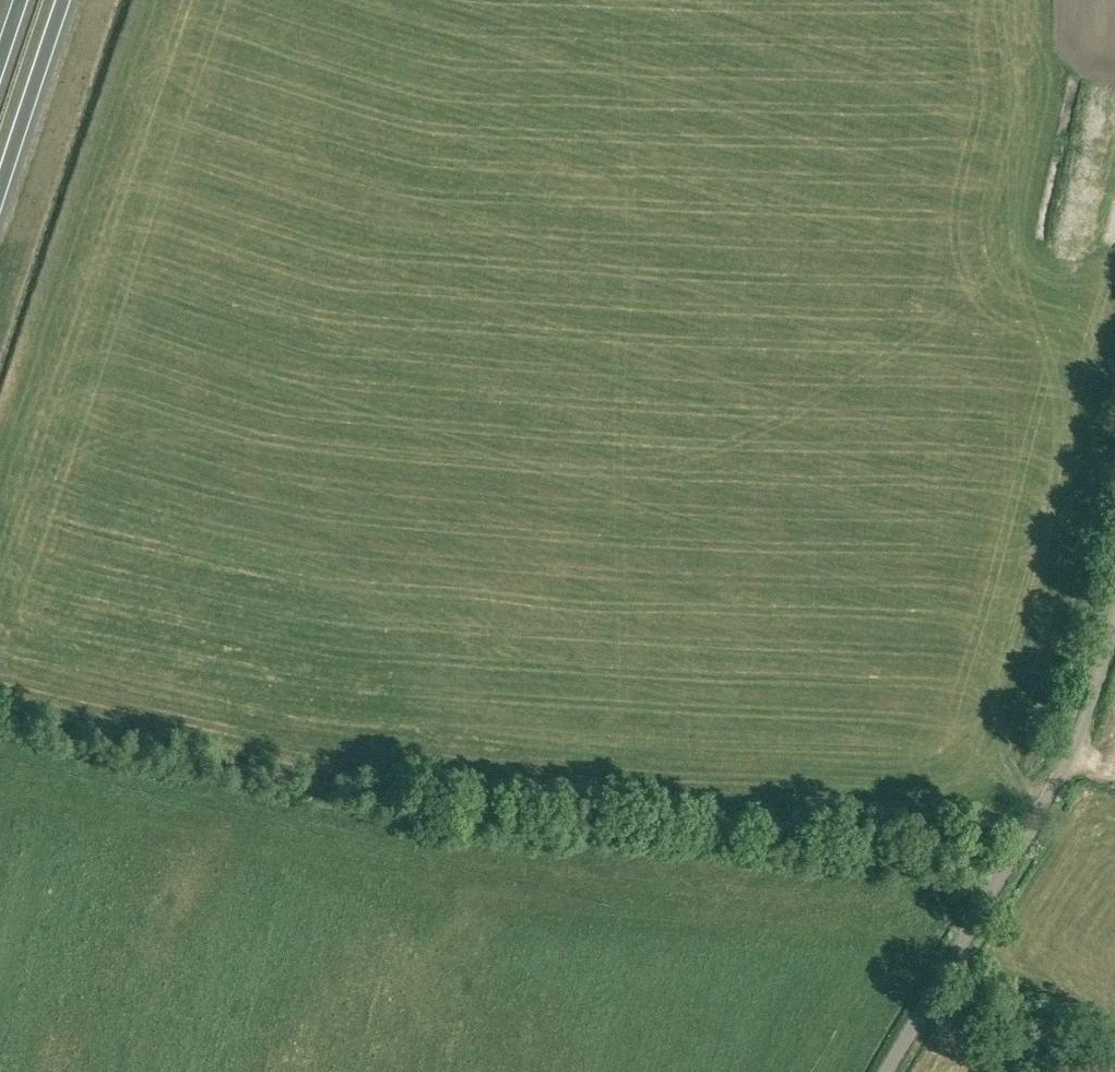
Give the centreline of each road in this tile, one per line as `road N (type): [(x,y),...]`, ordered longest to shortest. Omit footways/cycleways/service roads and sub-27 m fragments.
road 1 (trunk): [(0,191),(63,0)]

